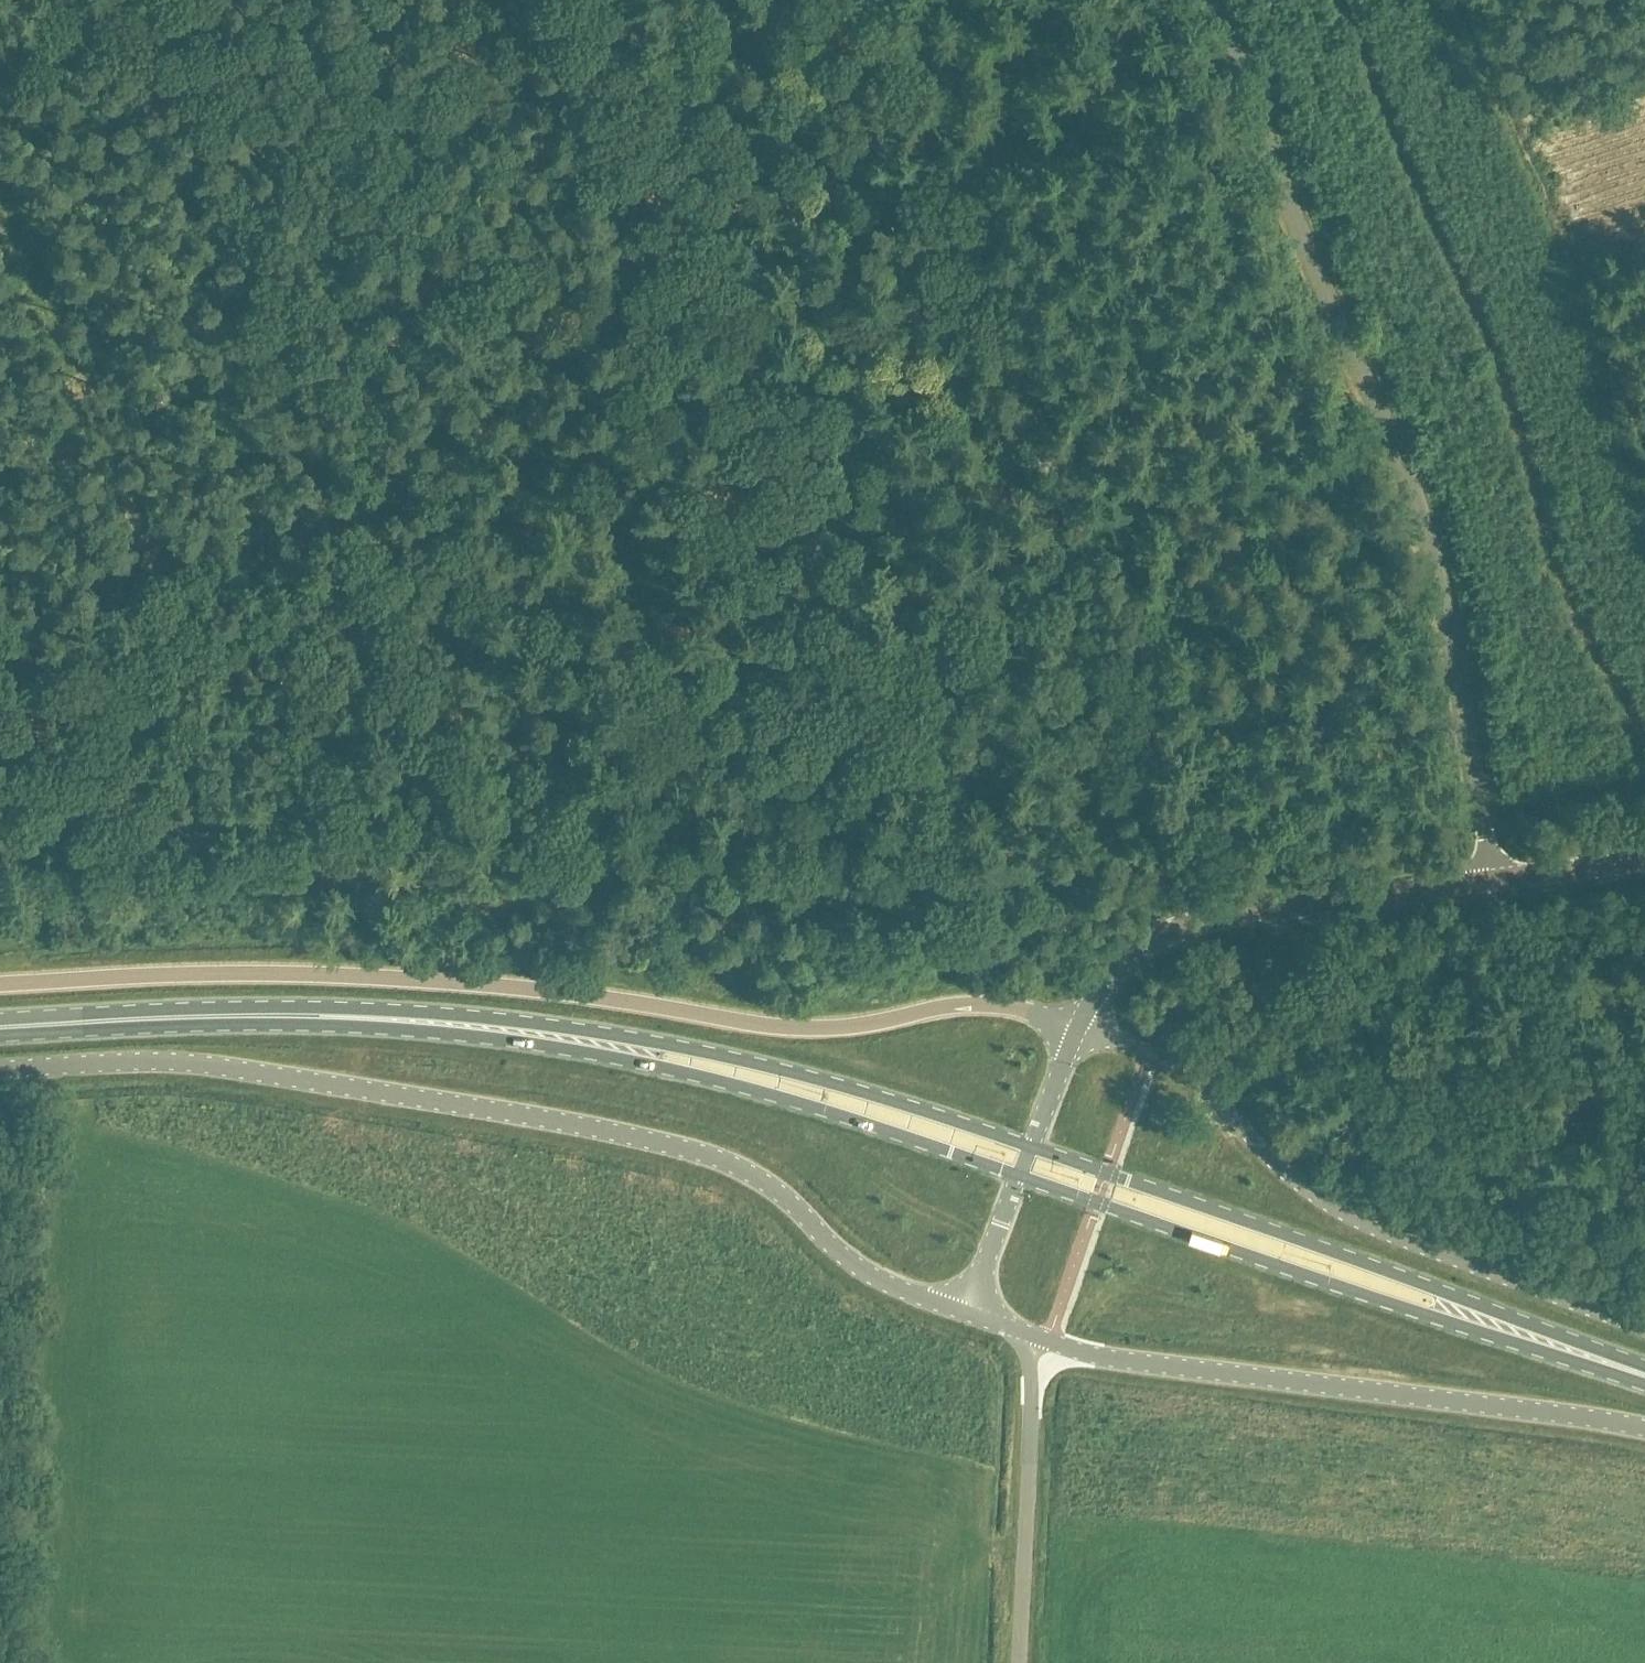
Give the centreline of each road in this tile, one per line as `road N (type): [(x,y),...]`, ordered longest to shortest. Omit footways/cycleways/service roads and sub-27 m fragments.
road 1 (unclassified): [(0,984),(141,976),(384,978),(601,998),(772,1028),(835,1029),(982,1006),(1079,1027)]
road 2 (unclassified): [(0,1066),(184,1060),(704,1152),(777,1190),(861,1272),(966,1312)]
road 3 (unclassified): [(1491,879),(1458,674),(1410,472),(1329,304),(1215,0)]
road 4 (primary): [(1030,1146),(861,1091),(592,1031),(456,1015),(285,1016)]
road 5 (primary): [(285,1016),(453,1031),(703,1074),(1019,1174)]
road 6 (primary): [(1019,1174),(1644,1385)]
road 7 (primary): [(1644,1365),(1030,1146)]
road 8 (unclassified): [(1644,1331),(1337,1215),(1279,1169),(1189,1078),(1079,1027)]
road 9 (unclassified): [(1644,1427),(1150,1366),(1032,1340)]
road 10 (unclassified): [(1079,1027),(1121,967),(1174,932),(1491,879)]
road 11 (unclassified): [(1020,1662),(1032,1340)]
road 12 (primary): [(0,1029),(285,1016)]
road 13 (unclassified): [(1491,879),(1644,861)]
road 14 (unclassified): [(966,1312),(1019,1174)]
road 15 (unclassified): [(1030,1146),(1079,1027)]

